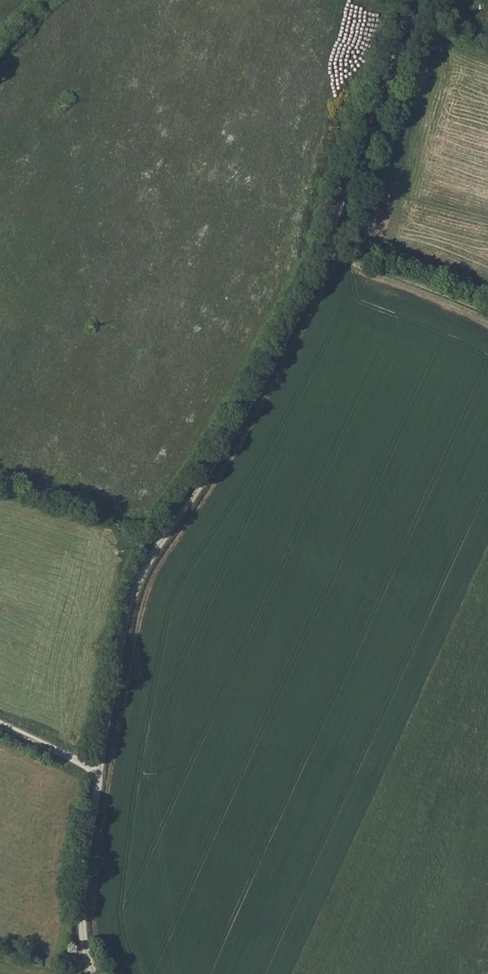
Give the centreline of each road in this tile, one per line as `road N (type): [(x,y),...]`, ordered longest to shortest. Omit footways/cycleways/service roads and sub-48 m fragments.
road 1 (track): [(418,0),(328,256),(208,477),(186,538),(138,579),(99,775)]
road 2 (track): [(99,775),(80,928),(95,973)]
road 3 (track): [(328,256),(487,315)]

